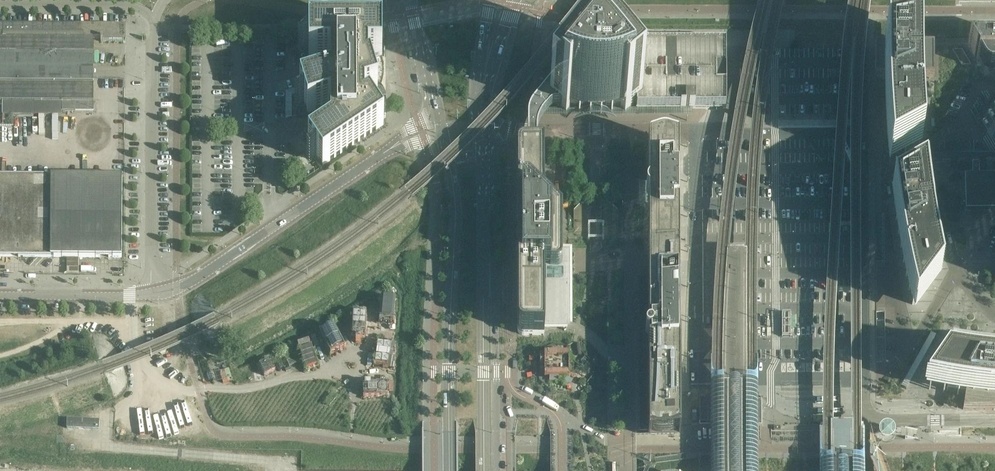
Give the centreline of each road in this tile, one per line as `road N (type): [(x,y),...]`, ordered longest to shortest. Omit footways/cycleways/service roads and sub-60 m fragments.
road 1 (unclassified): [(694,129),(697,380),(866,376)]
road 2 (unclassified): [(866,376),(865,131),(694,129)]
road 3 (tertiary): [(446,149),(454,211),(450,470)]
road 4 (tertiary): [(488,470),(484,150)]
road 5 (unclassified): [(151,294),(156,20)]
road 6 (tertiary): [(384,152),(220,263),(151,294)]
road 7 (unclassified): [(694,129),(512,129)]
road 8 (unclassified): [(156,20),(127,4),(0,4)]
road 9 (tertiary): [(0,296),(151,294)]
road 10 (tertiary): [(410,0),(440,124)]

